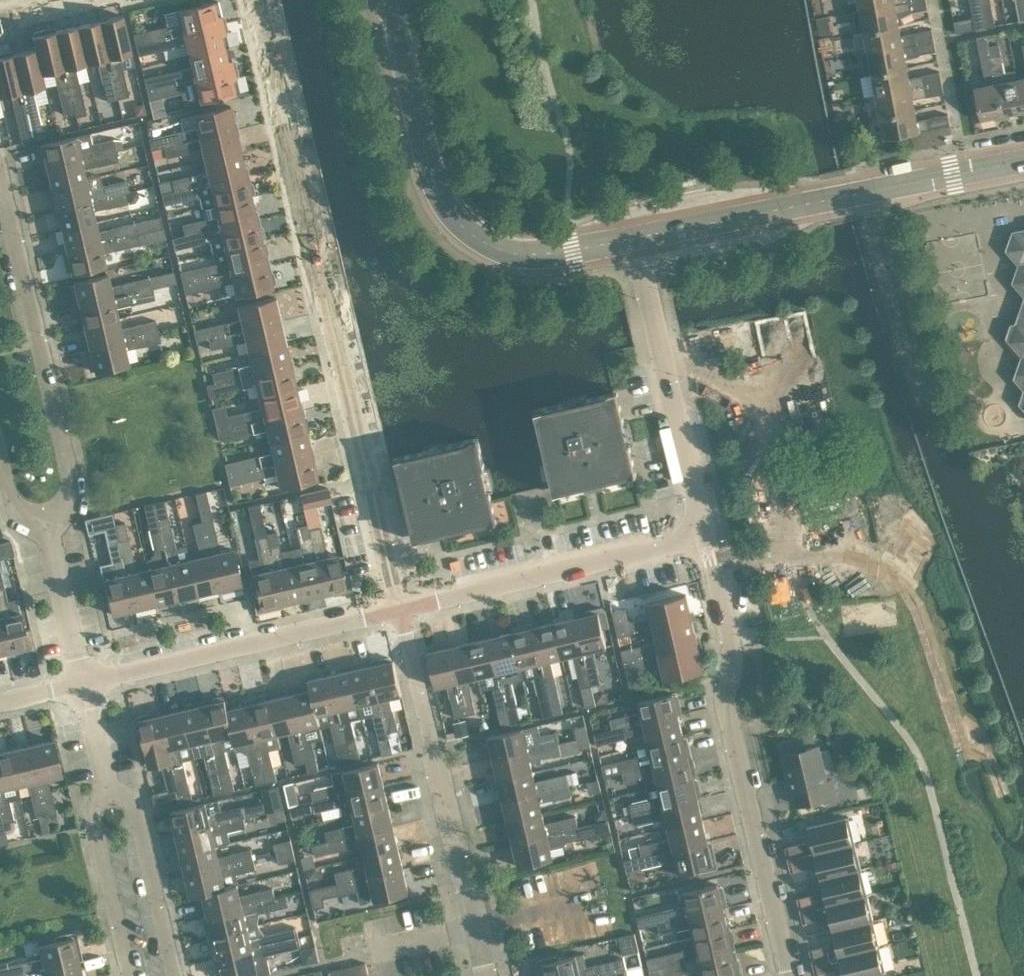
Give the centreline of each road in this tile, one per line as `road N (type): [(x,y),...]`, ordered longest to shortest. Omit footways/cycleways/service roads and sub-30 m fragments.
road 1 (residential): [(400,604),(260,0)]
road 2 (residential): [(791,975),(727,710),(734,647),(706,535)]
road 3 (tertiary): [(392,0),(432,166),(458,217),(484,239),(523,250),(636,234)]
road 4 (tertiary): [(636,234),(1023,156)]
road 5 (residential): [(488,975),(400,604)]
road 6 (residential): [(49,526),(77,491),(0,174)]
road 7 (residential): [(84,678),(400,604)]
road 8 (residential): [(400,604),(706,535)]
road 9 (residential): [(706,535),(636,234)]
road 10 (residential): [(109,782),(136,794),(178,975)]
road 11 (residential): [(132,975),(93,806)]
road 12 (residential): [(84,678),(49,526)]

